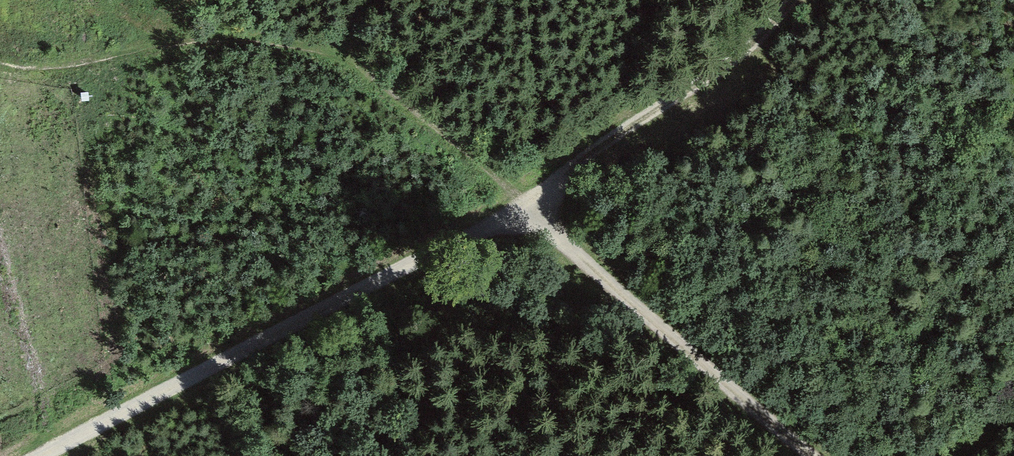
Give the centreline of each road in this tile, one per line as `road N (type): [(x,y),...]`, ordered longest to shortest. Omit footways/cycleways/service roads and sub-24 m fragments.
road 1 (track): [(50,455),(386,276),(534,210),(811,455)]
road 2 (track): [(794,0),(752,47),(572,170),(534,210)]
road 3 (track): [(353,66),(534,210)]

